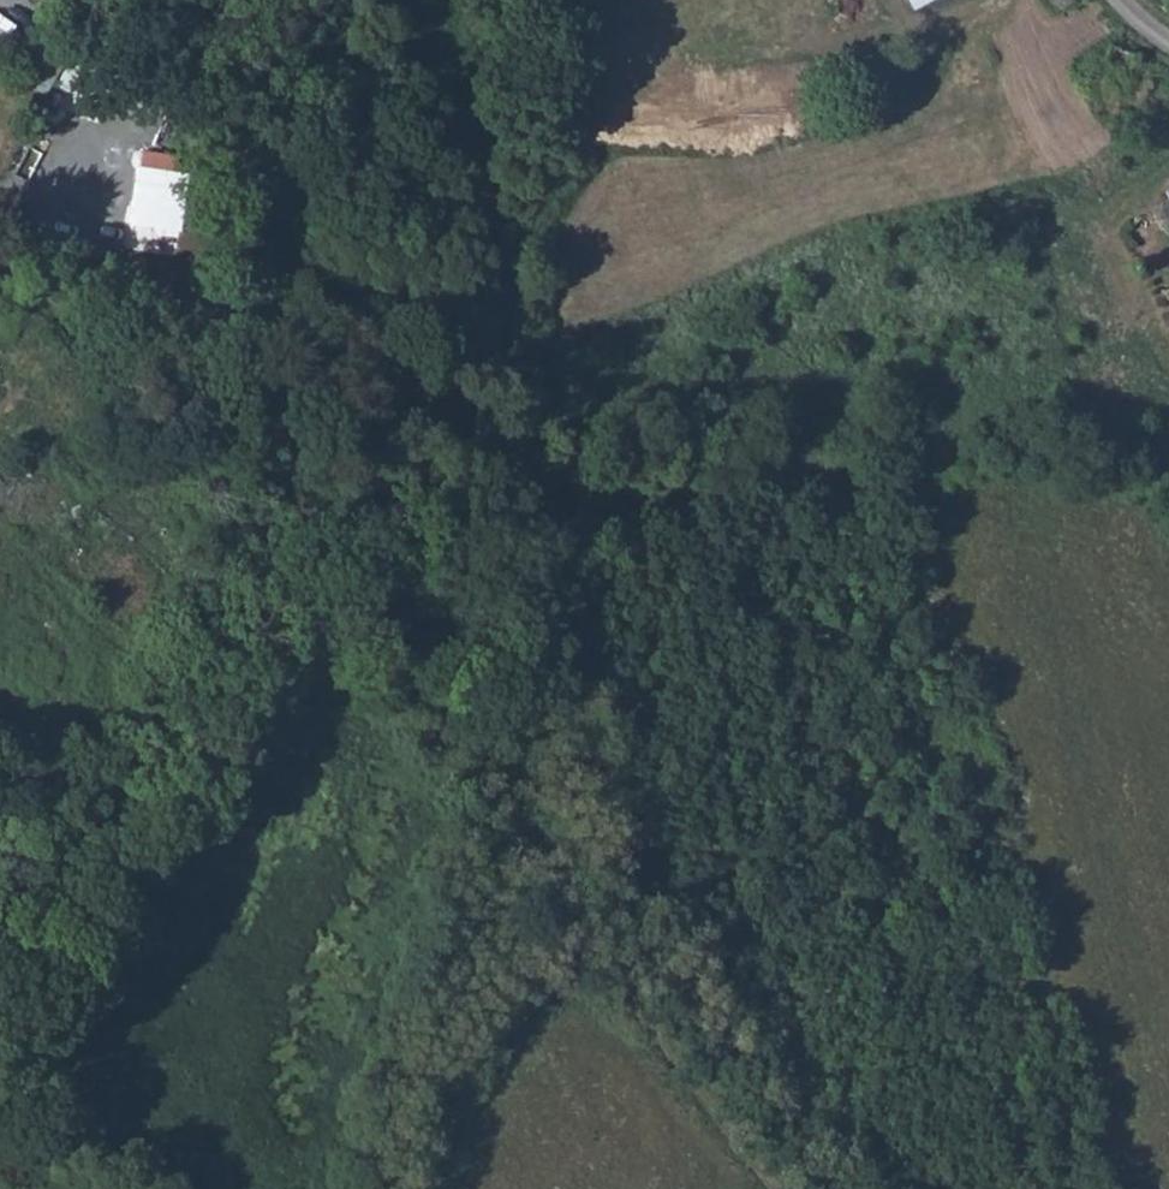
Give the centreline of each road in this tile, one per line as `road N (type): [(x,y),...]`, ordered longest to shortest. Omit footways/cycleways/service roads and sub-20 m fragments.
road 1 (track): [(0,250),(431,579),(895,1188)]

